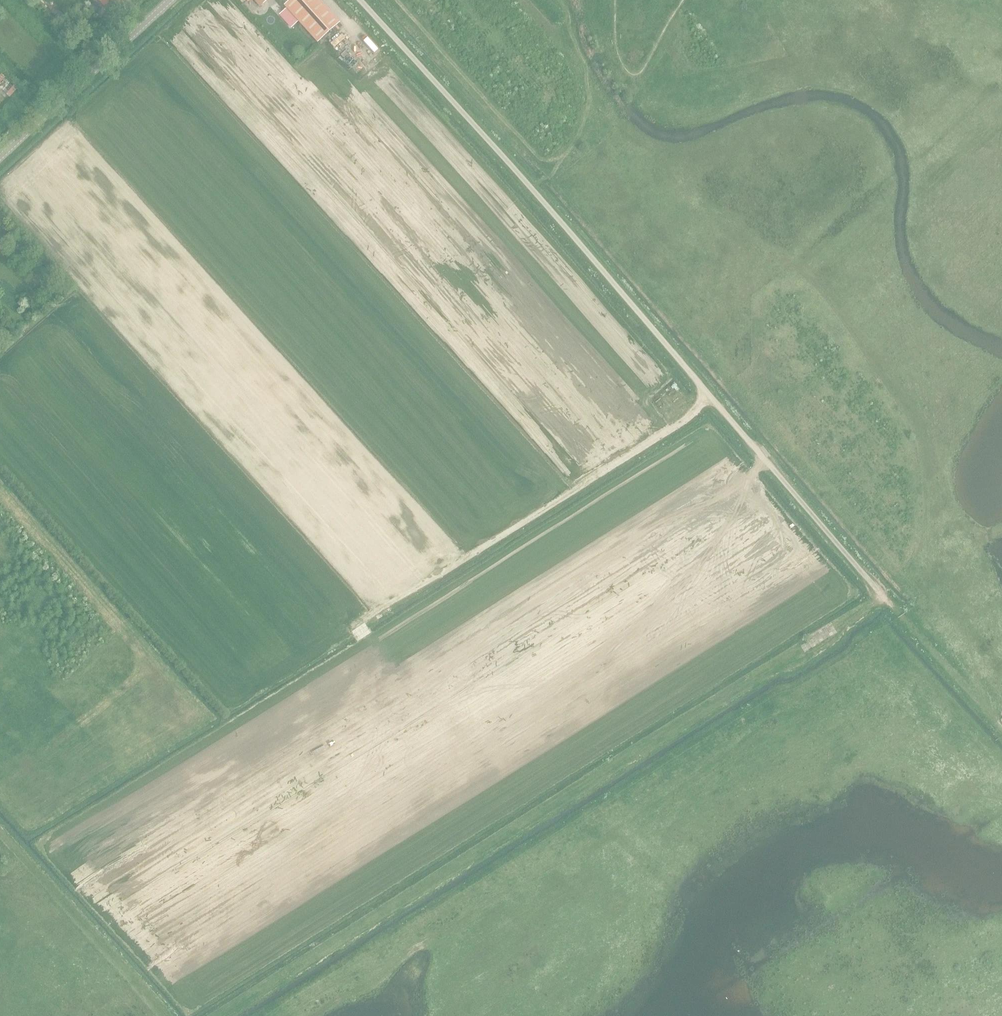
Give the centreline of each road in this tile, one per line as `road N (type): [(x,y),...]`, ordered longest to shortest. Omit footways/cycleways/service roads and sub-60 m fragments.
road 1 (track): [(899,612),(883,597),(219,1015)]
road 2 (unclassified): [(883,597),(359,0)]
road 3 (track): [(708,395),(671,429),(356,624),(366,638)]
road 4 (track): [(395,0),(548,171),(533,190)]
road 5 (track): [(163,1015),(0,835)]
road 6 (unclassified): [(0,157),(169,0)]
road 7 (track): [(1001,725),(899,612)]

